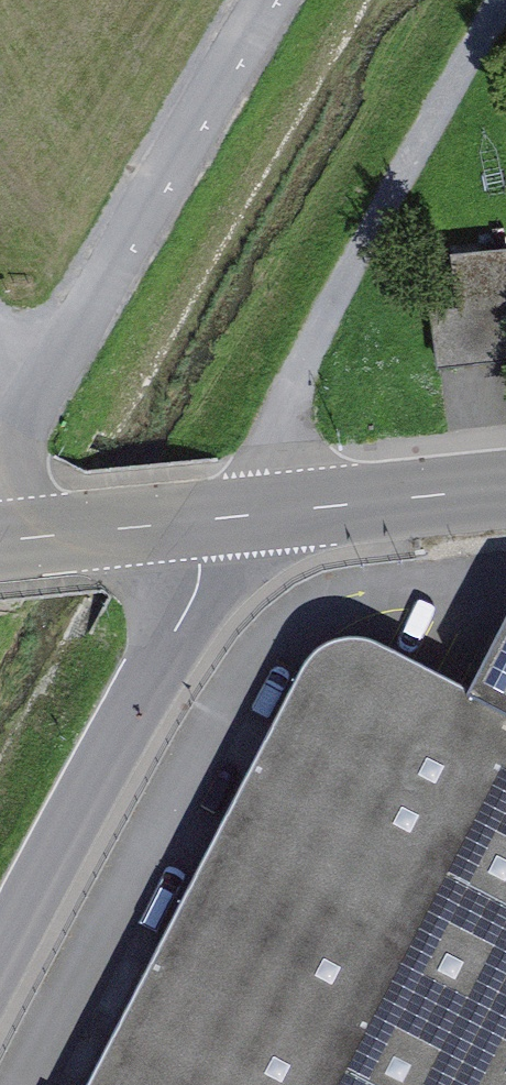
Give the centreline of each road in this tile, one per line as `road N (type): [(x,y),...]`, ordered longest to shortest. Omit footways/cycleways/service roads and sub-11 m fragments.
road 1 (track): [(240,515),(276,463),(285,402),(505,16)]
road 2 (unclassified): [(0,485),(44,384),(277,0)]
road 3 (residential): [(0,973),(240,515)]
road 4 (secondary): [(240,515),(505,488)]
road 5 (secondary): [(0,542),(240,515)]

